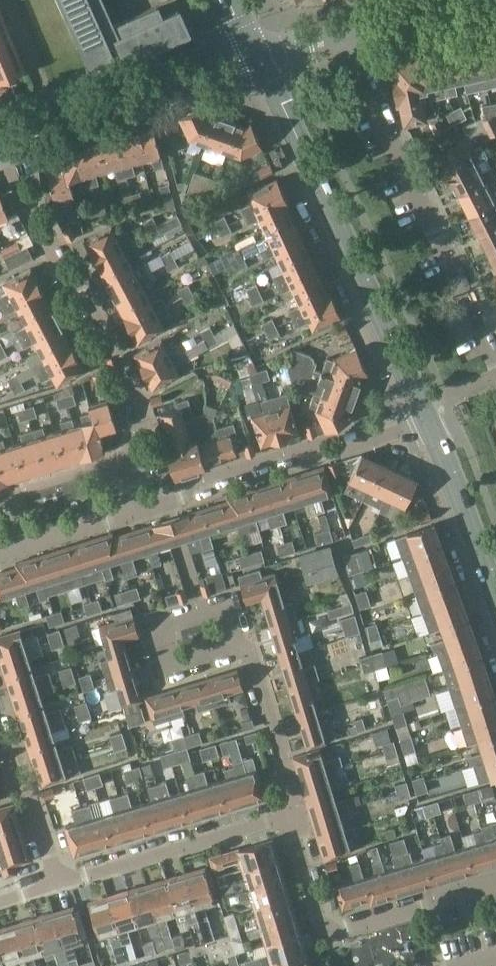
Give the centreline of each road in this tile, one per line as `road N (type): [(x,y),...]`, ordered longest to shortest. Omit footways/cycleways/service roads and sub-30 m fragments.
road 1 (secondary): [(258,57),(427,421)]
road 2 (residential): [(495,365),(341,33)]
road 3 (residential): [(123,455),(141,423),(137,392),(87,290),(60,270),(15,188),(0,145)]
road 4 (residential): [(139,507),(314,443),(333,450),(427,421)]
road 5 (tertiary): [(0,139),(258,57)]
road 6 (residential): [(62,884),(296,810)]
road 7 (secondary): [(427,421),(495,602)]
road 8 (residential): [(296,810),(255,658),(237,645)]
road 9 (residential): [(237,645),(171,664),(160,627),(228,607)]
road 10 (residential): [(333,934),(495,880)]
road 11 (residential): [(62,884),(0,730)]
road 12 (tertiary): [(341,33),(495,0)]
road 13 (residential): [(0,551),(139,507)]
road 14 (residential): [(333,934),(320,920),(294,837),(296,810)]
road 15 (residential): [(123,455),(0,493)]

